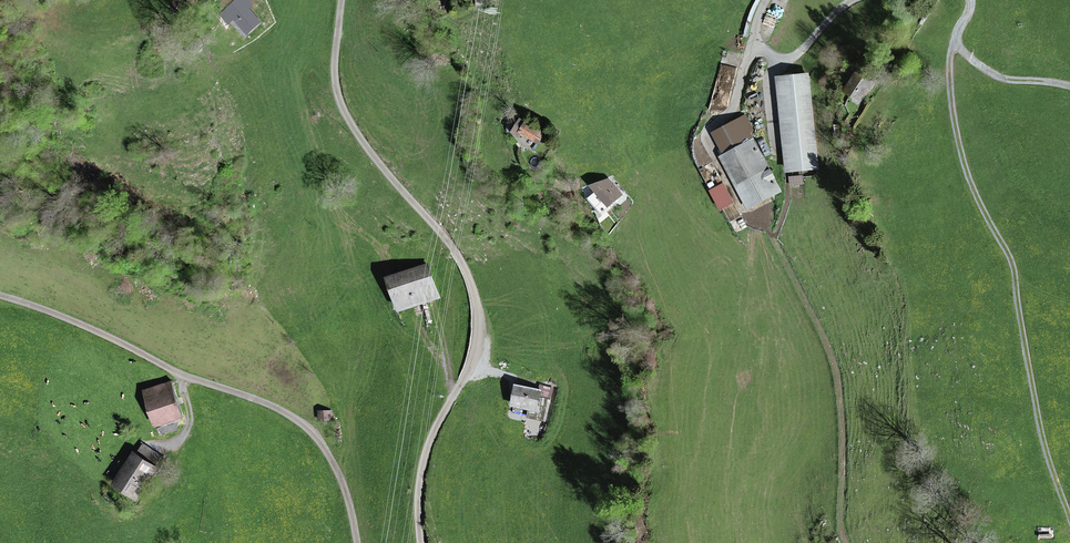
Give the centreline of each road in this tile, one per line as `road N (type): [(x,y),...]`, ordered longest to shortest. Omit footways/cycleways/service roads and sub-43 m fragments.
road 1 (track): [(1069,518),(1043,438),(1011,262),(969,178),(956,132),(955,41)]
road 2 (track): [(847,542),(837,371),(768,229)]
road 3 (track): [(157,105),(212,69),(278,49),(335,82)]

